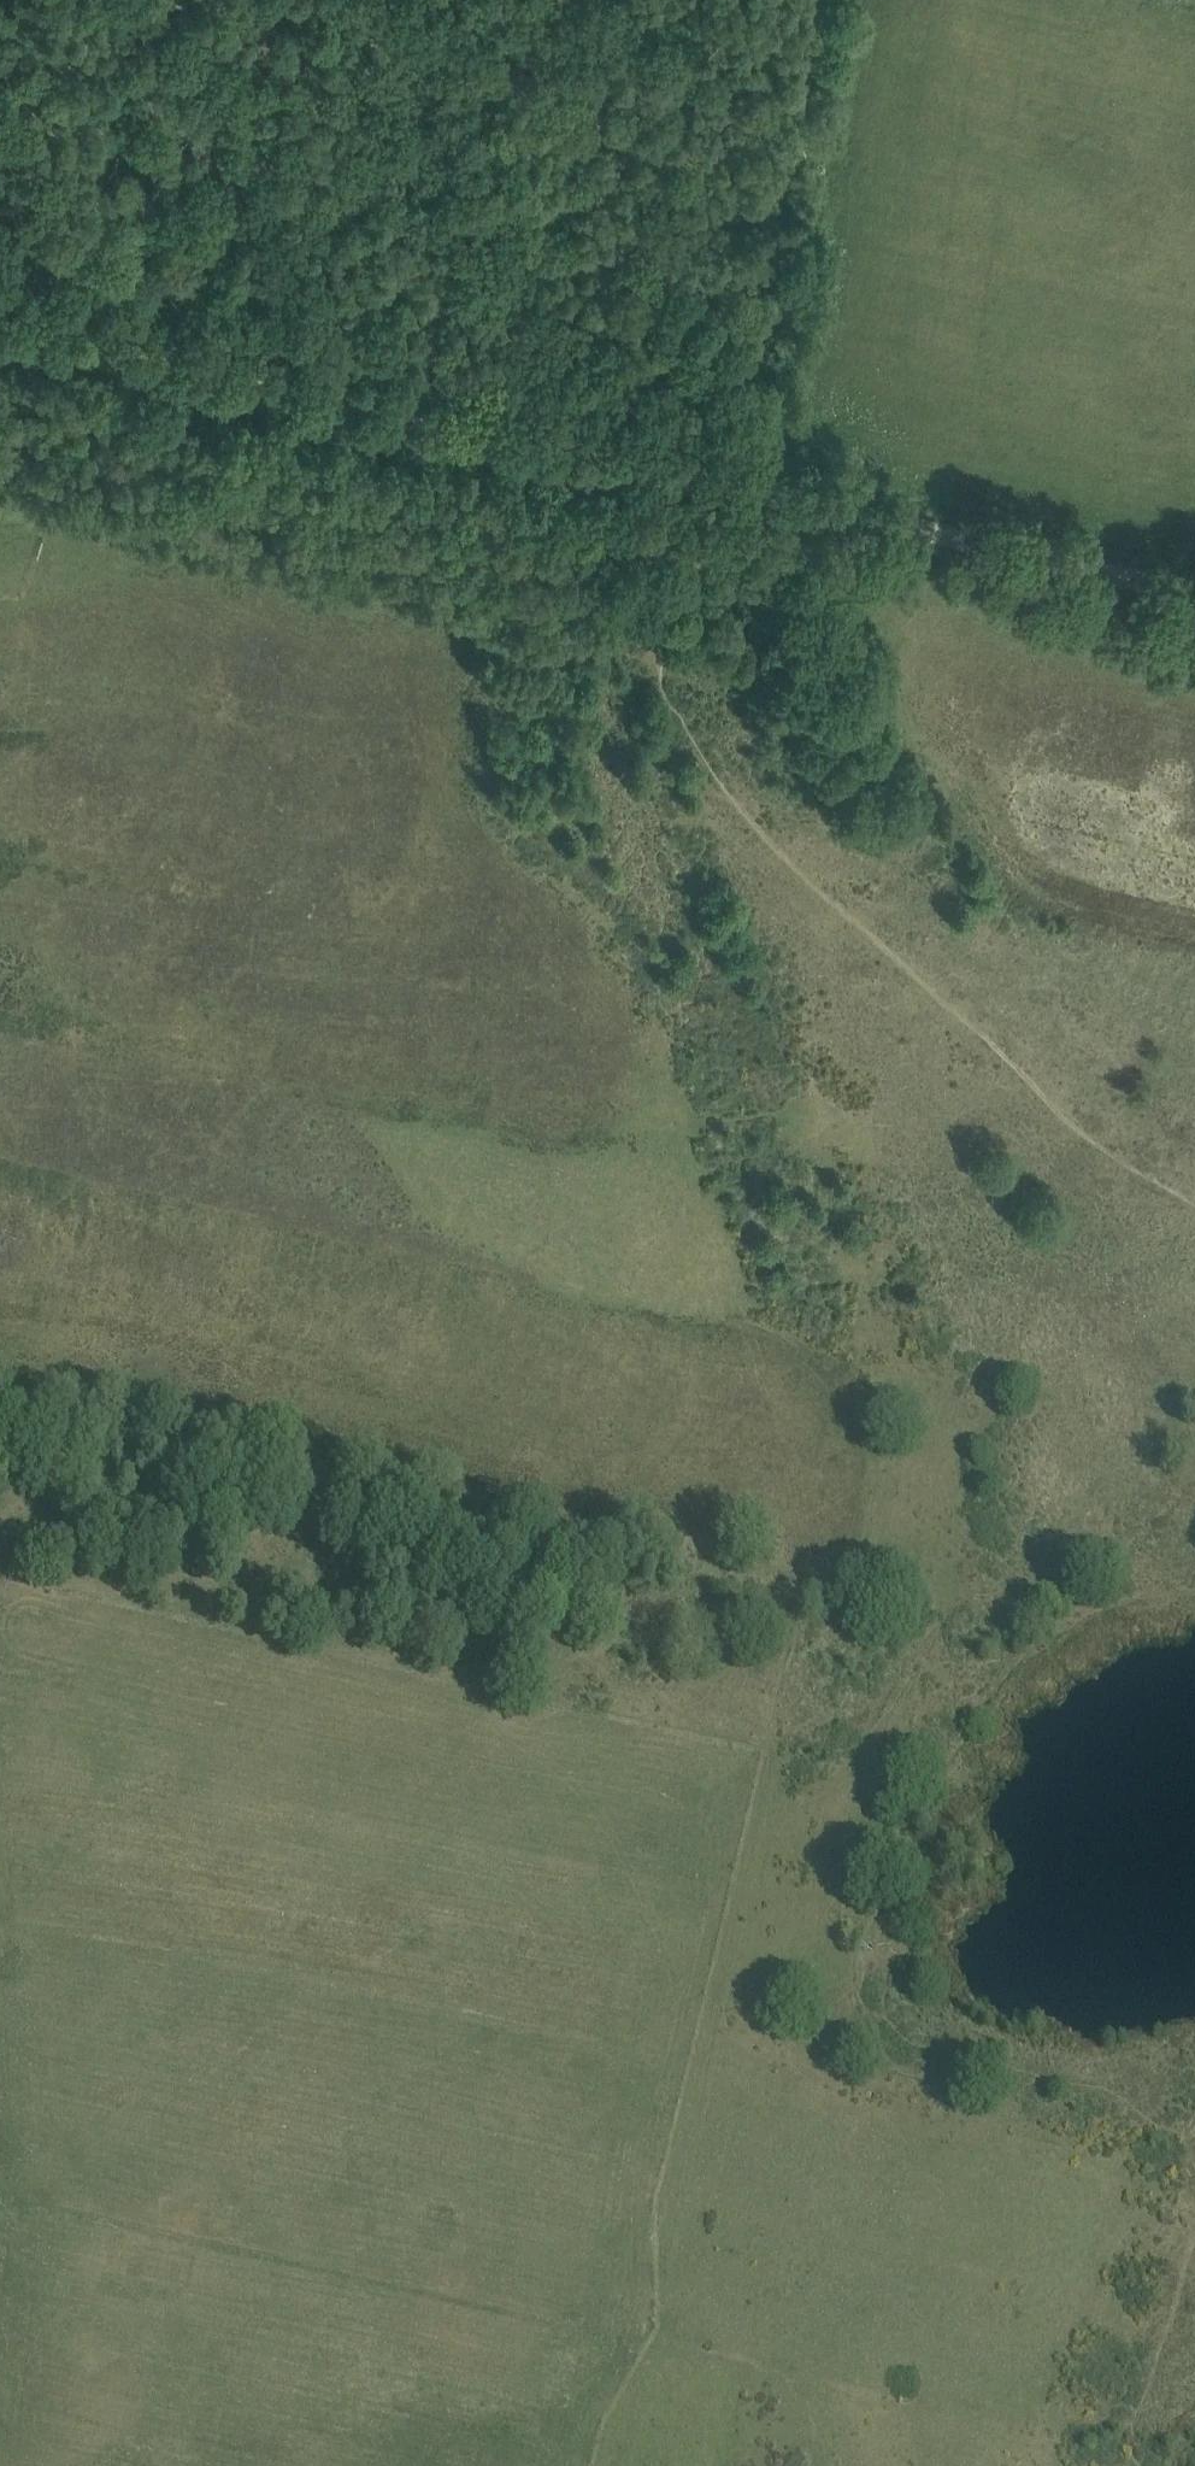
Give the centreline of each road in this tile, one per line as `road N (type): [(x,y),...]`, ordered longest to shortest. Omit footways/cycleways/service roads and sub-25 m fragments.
road 1 (track): [(0,332),(634,475)]
road 2 (track): [(634,475),(1194,594)]

